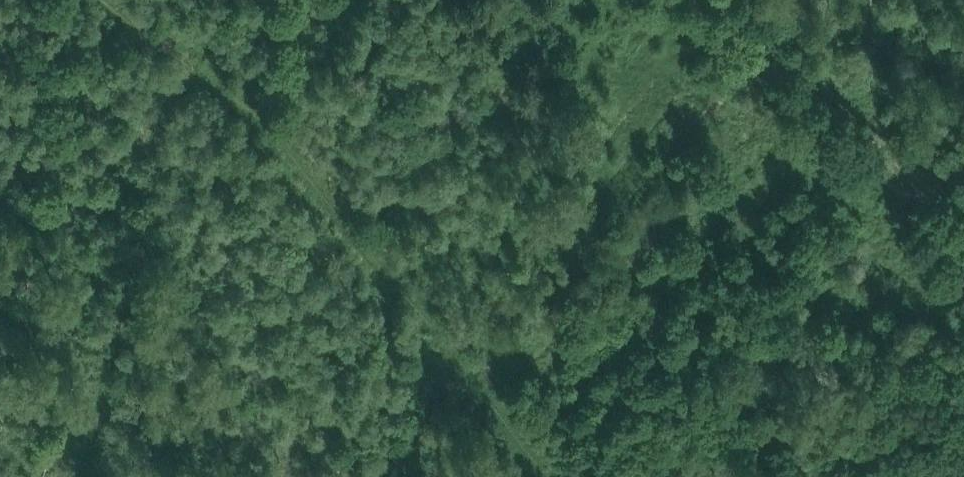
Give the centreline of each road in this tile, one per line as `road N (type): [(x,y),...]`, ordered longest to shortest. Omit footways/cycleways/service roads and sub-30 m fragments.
road 1 (track): [(543,476),(486,384),(270,123),(180,56)]
road 2 (track): [(963,213),(702,0)]

